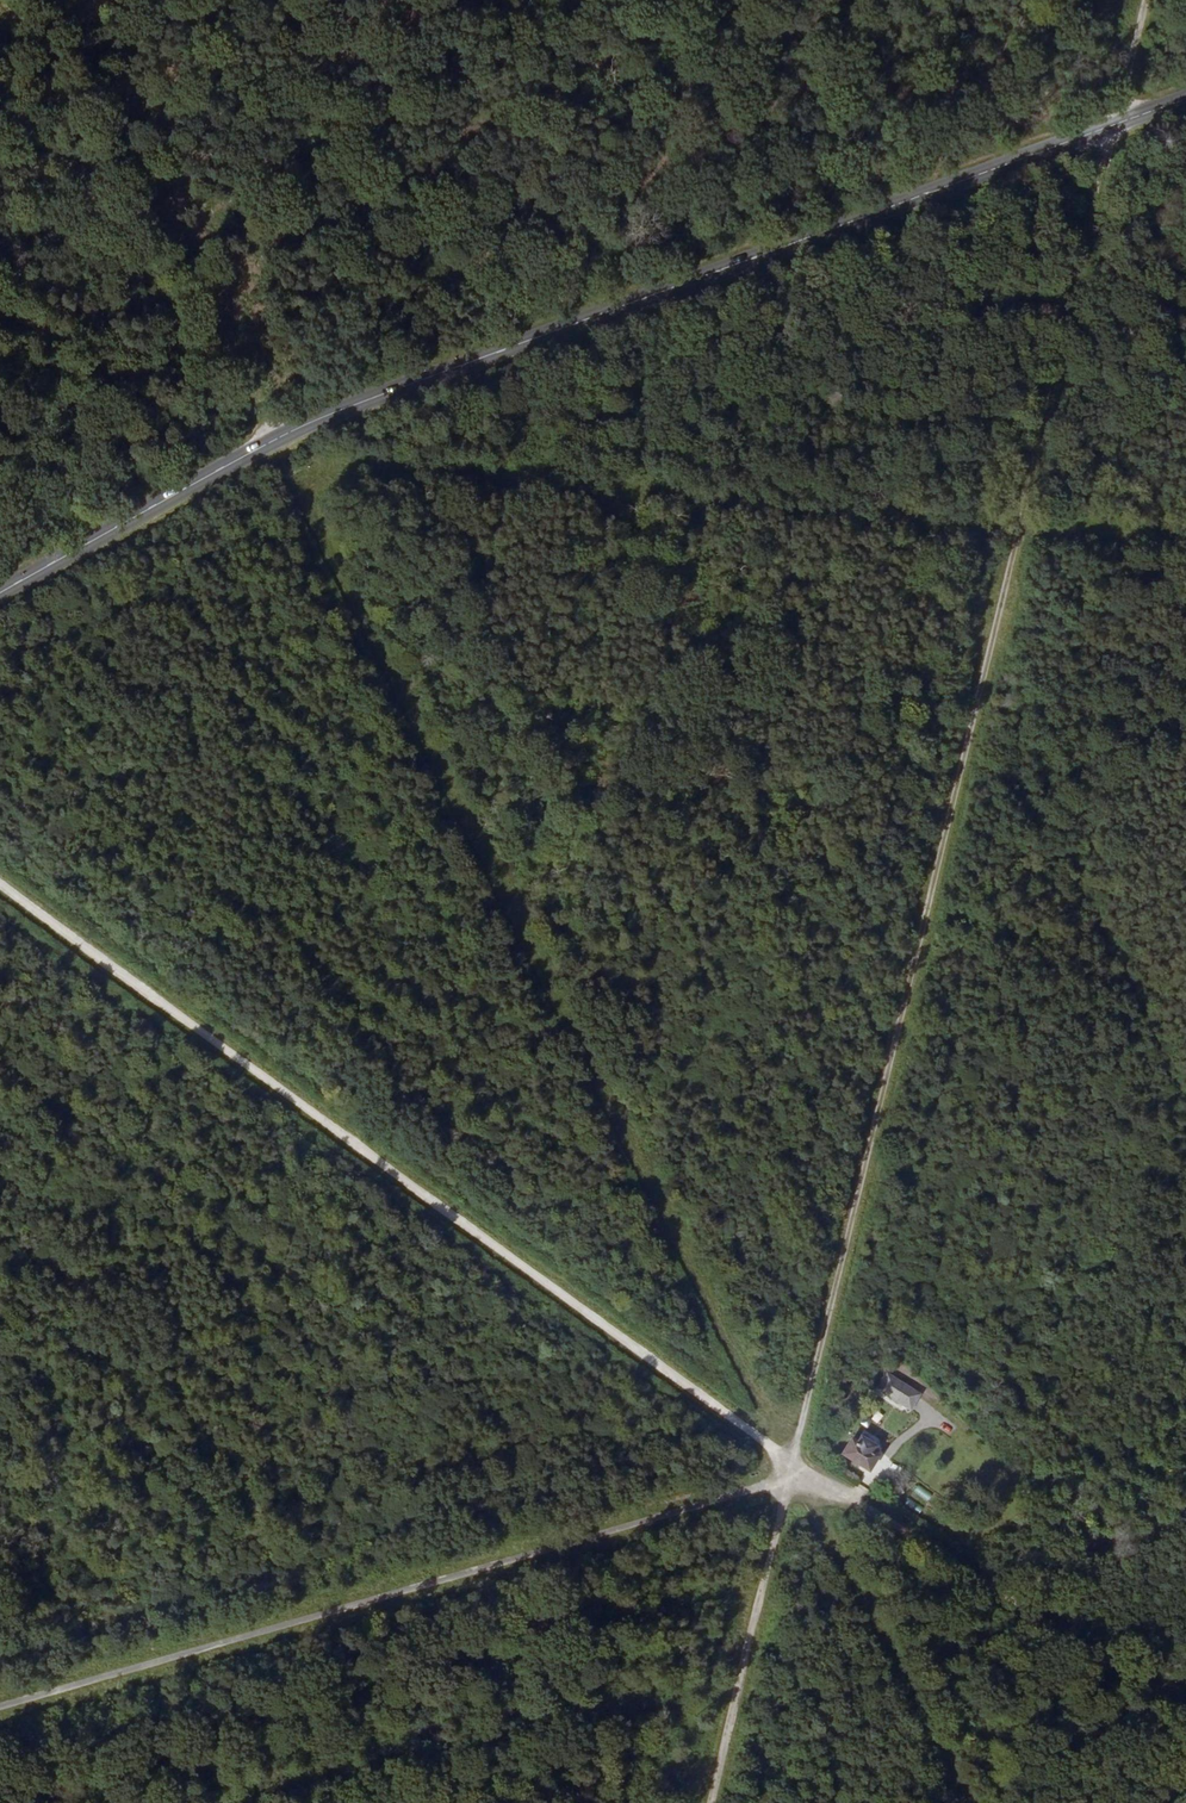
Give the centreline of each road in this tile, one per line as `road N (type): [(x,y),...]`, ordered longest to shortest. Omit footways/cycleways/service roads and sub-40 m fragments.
road 1 (track): [(715,1802),(1140,0)]
road 2 (track): [(1185,543),(287,452),(270,440),(61,0)]
road 3 (secondary): [(0,592),(270,440),(356,401),(1185,97)]
road 4 (track): [(796,1471),(287,452)]
road 5 (track): [(0,888),(796,1471)]
road 6 (track): [(796,1471),(0,1707)]
road 7 (track): [(796,1471),(867,1503),(1185,1709)]

